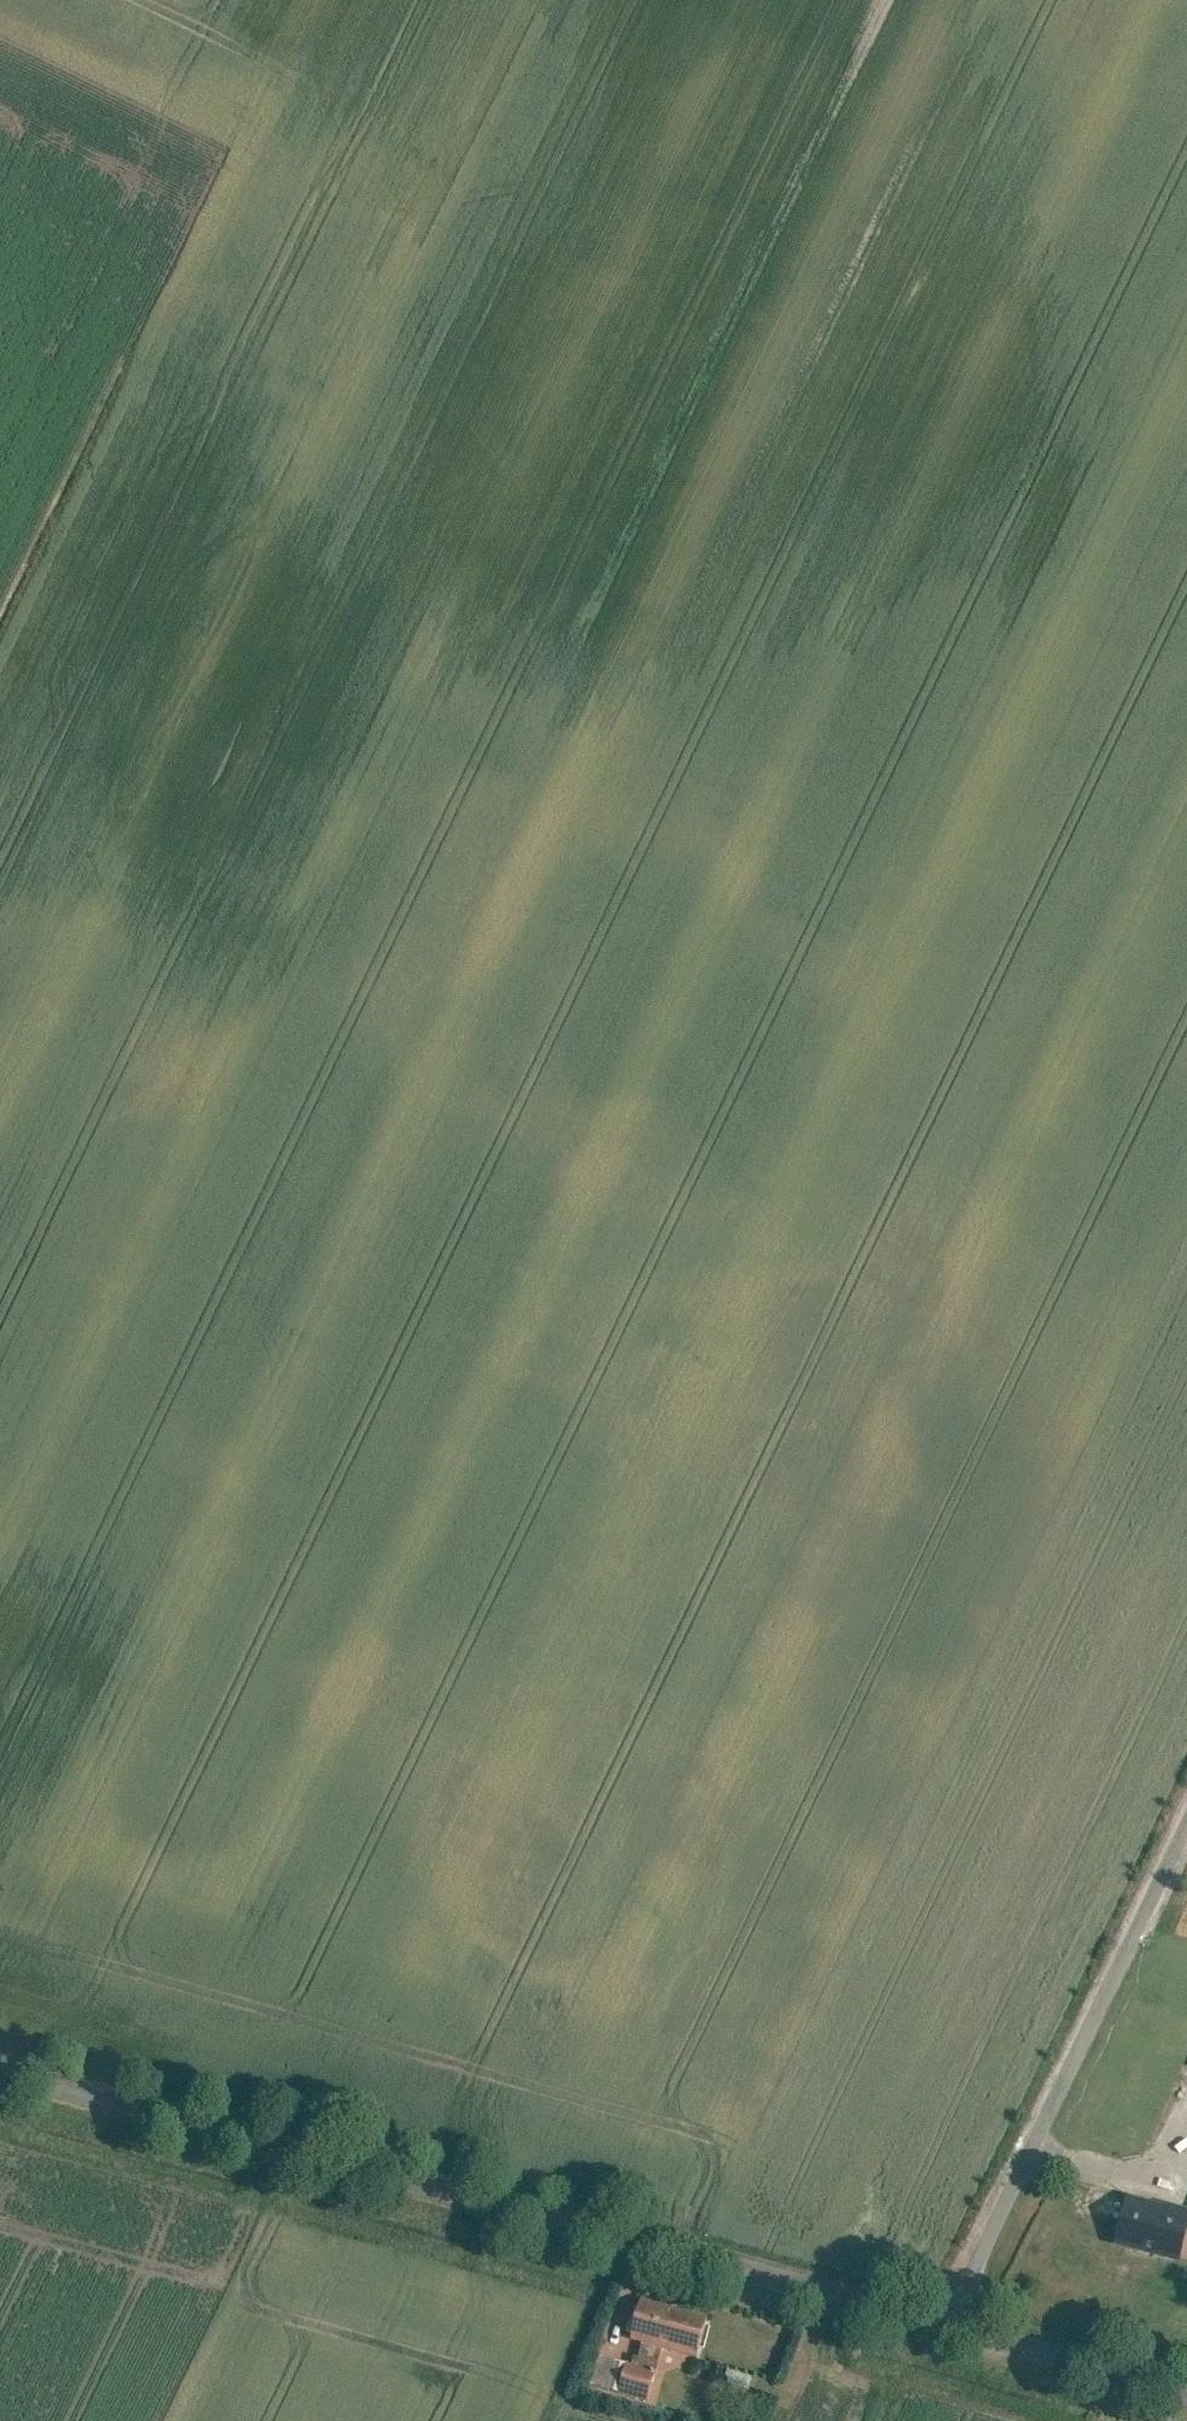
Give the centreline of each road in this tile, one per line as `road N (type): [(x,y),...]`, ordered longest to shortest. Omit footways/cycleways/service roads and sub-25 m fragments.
road 1 (unclassified): [(0,2082),(950,2337)]
road 2 (unclassified): [(1186,1843),(950,2337)]
road 3 (unclassified): [(950,2337),(1186,2401)]

